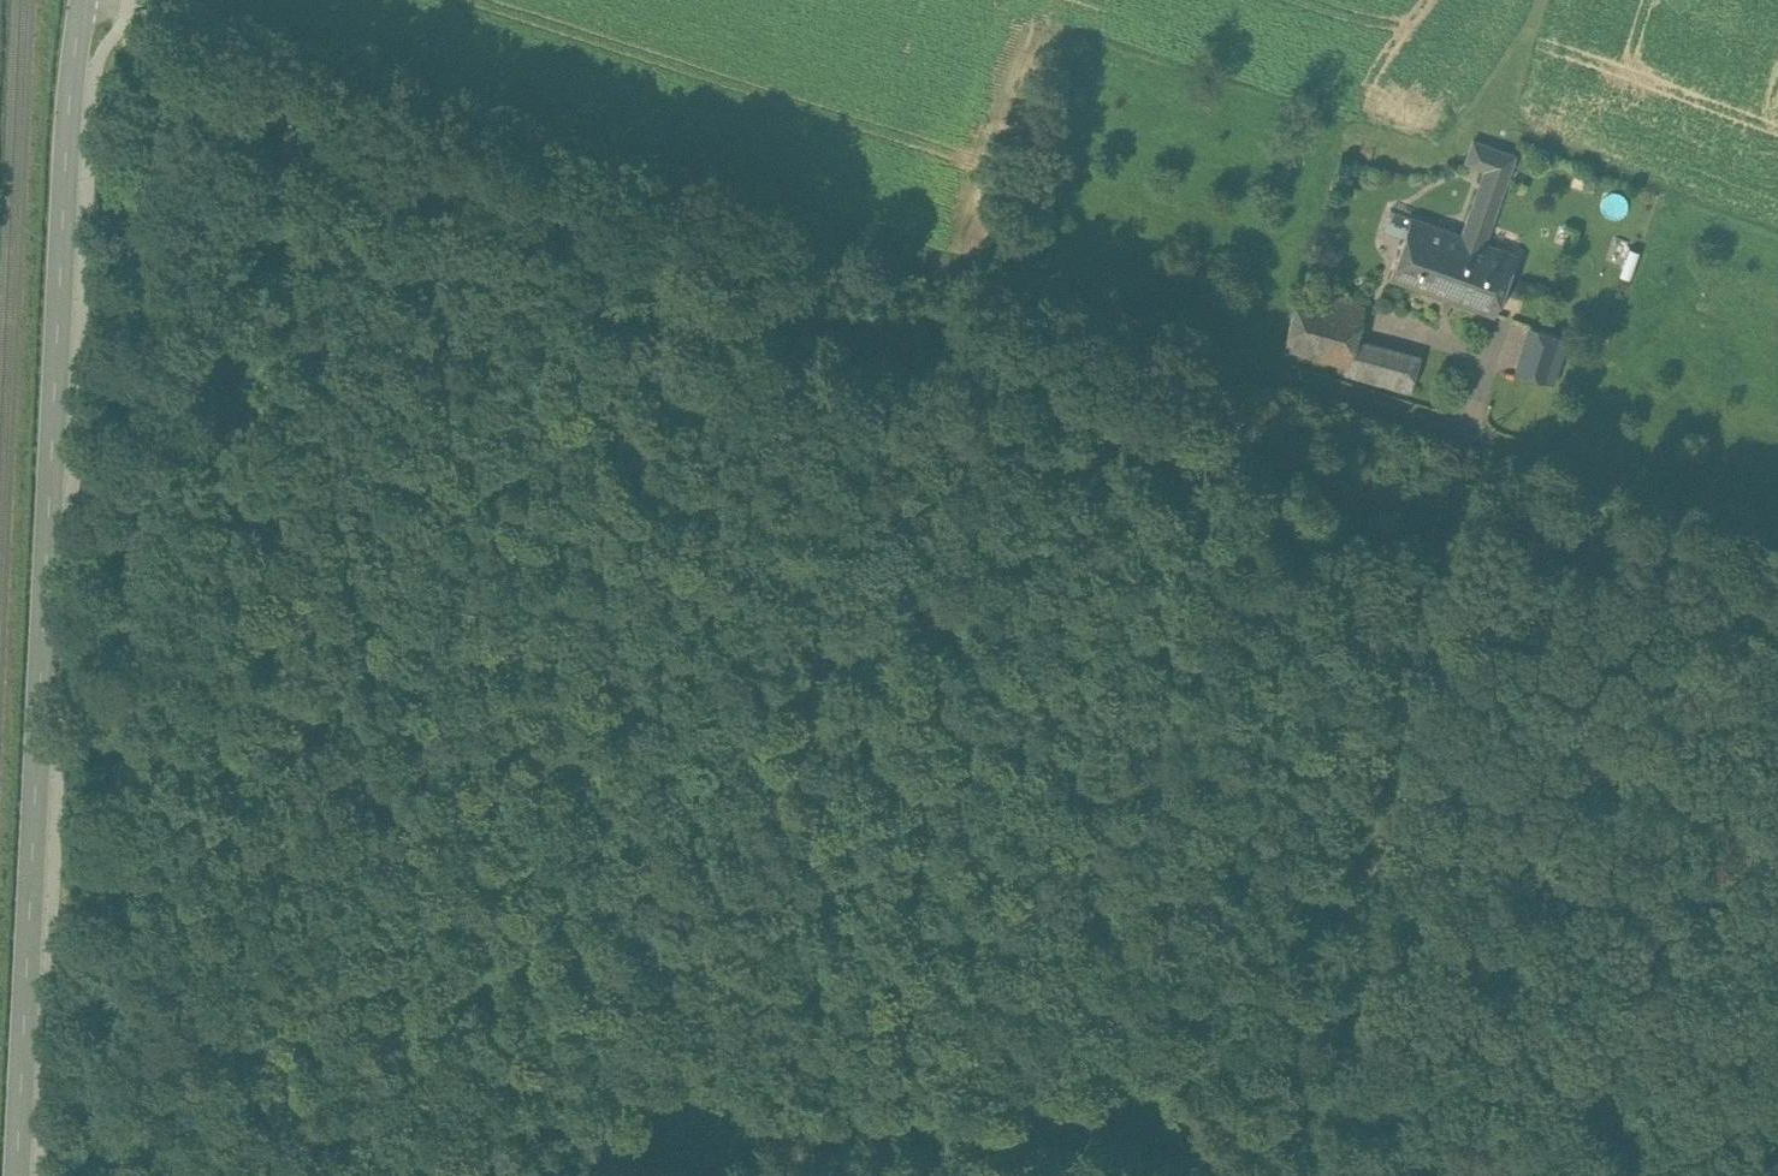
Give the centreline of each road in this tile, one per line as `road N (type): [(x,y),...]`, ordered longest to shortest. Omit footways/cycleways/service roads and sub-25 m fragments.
road 1 (track): [(1777,592),(993,340),(116,41)]
road 2 (tertiary): [(17,1175),(64,172),(82,0)]
road 3 (track): [(150,52),(145,329),(110,703),(90,1175)]

